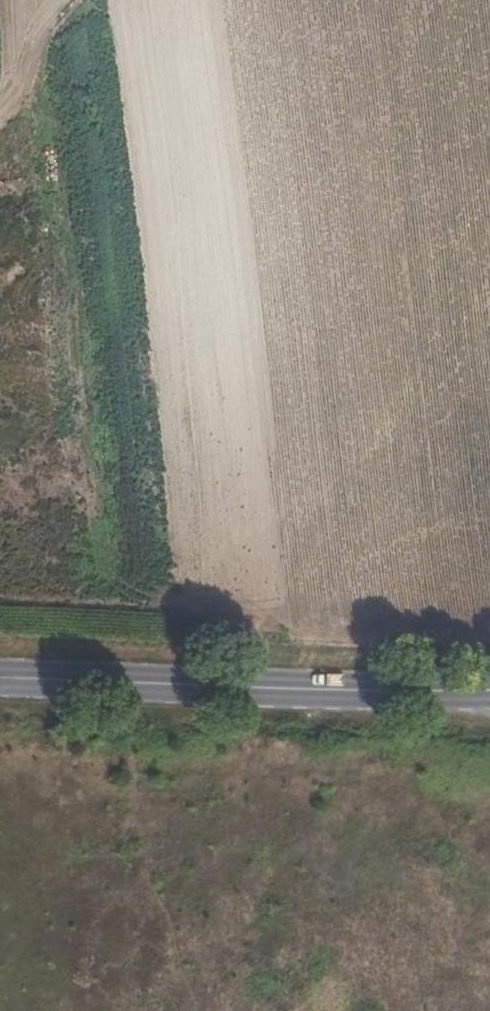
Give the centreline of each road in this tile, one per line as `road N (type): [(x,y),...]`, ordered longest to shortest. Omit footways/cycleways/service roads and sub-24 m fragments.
road 1 (primary): [(489,688),(0,682)]

